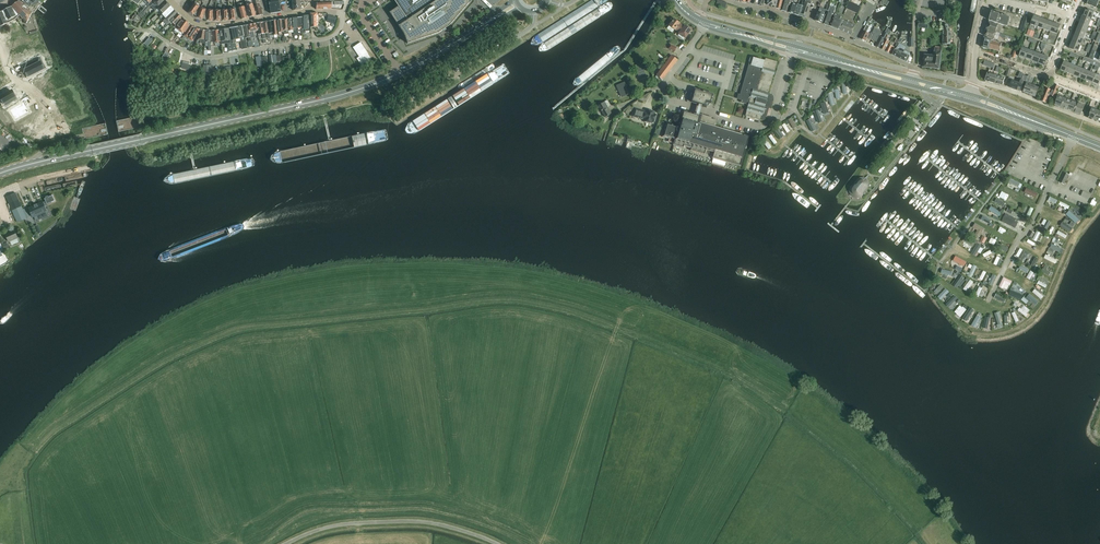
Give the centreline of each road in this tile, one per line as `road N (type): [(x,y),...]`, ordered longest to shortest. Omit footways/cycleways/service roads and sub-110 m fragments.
road 1 (primary): [(0,173),(351,92),(481,26)]
road 2 (residential): [(135,30),(218,58),(328,38),(343,13)]
road 3 (unclassified): [(293,543),(364,523),(427,522),(493,543)]
road 4 (residential): [(725,0),(824,28),(914,68)]
road 5 (residential): [(791,52),(765,126),(671,101),(664,87)]
road 6 (unclassified): [(391,118),(533,26)]
road 7 (residential): [(1099,124),(974,81)]
road 8 (primary): [(913,78),(793,45)]
road 9 (primary): [(791,52),(911,85)]

